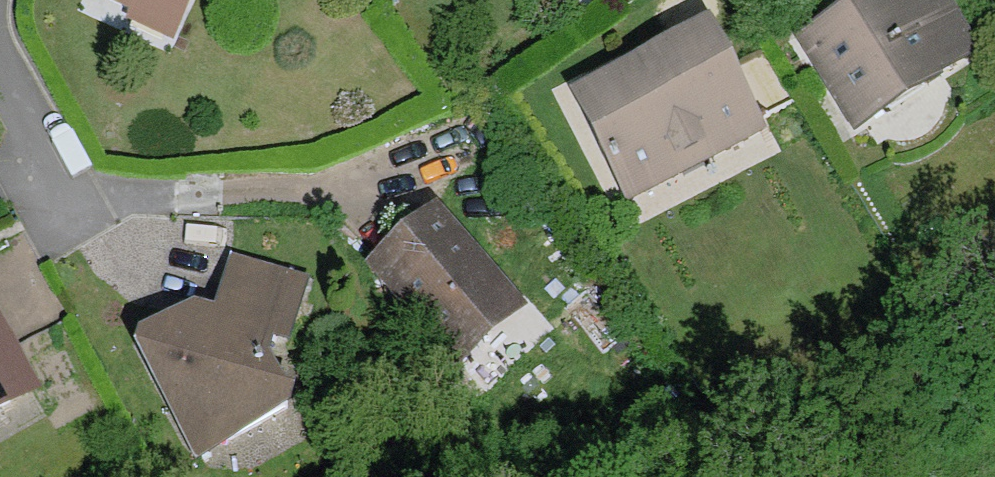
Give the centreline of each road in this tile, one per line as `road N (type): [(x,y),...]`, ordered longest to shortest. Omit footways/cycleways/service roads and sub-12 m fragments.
road 1 (residential): [(0,62),(63,201)]

